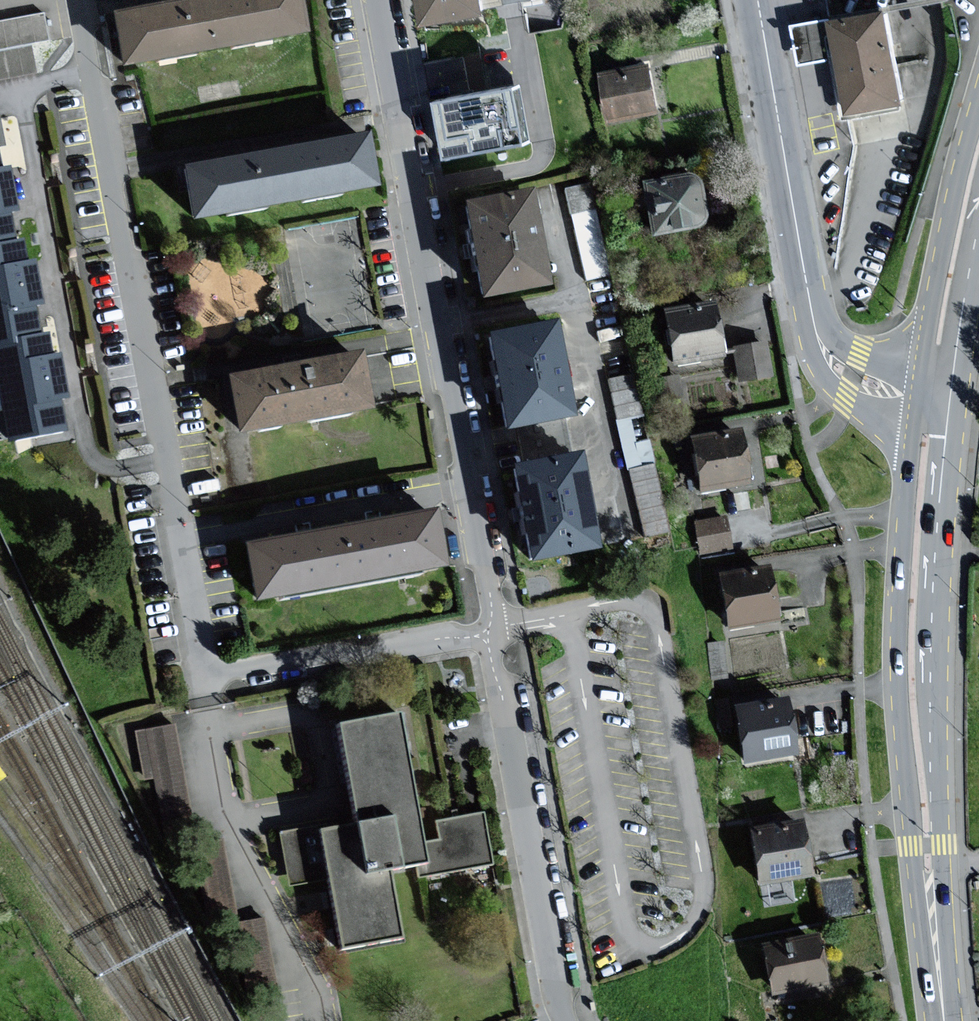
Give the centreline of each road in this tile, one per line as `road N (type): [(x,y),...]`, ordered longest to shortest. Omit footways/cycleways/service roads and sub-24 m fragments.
road 1 (residential): [(79,0),(203,682),(492,625)]
road 2 (residential): [(376,0),(492,625)]
road 3 (primary): [(939,408),(915,653),(945,1020)]
road 4 (secondary): [(939,408),(852,376),(820,345),(757,0)]
road 5 (residential): [(492,625),(559,1020)]
road 6 (primary): [(978,171),(939,408)]

